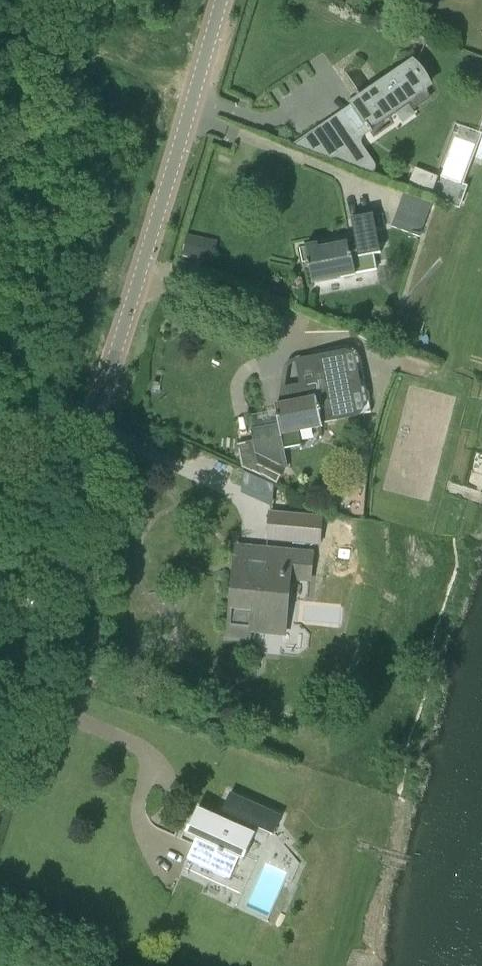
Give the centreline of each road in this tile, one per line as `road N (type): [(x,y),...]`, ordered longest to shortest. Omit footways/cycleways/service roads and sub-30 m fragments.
road 1 (unclassified): [(0,717),(225,0)]

